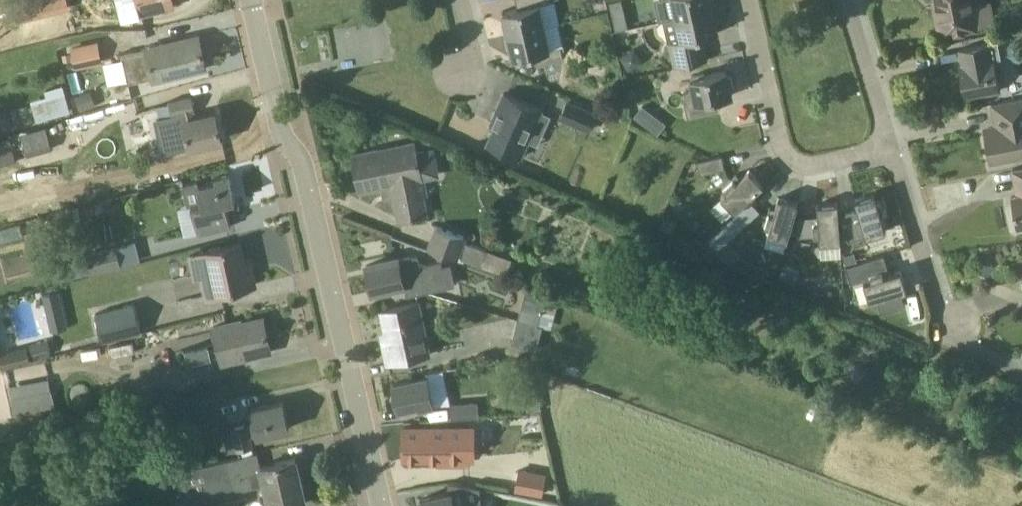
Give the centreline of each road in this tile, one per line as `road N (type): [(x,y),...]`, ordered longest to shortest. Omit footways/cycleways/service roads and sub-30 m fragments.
road 1 (residential): [(382,505),(300,164),(279,122),(248,0)]
road 2 (residential): [(751,0),(784,146),(795,163),(850,159),(890,143)]
road 3 (residential): [(890,143),(950,322)]
road 4 (residential): [(847,0),(890,143)]

